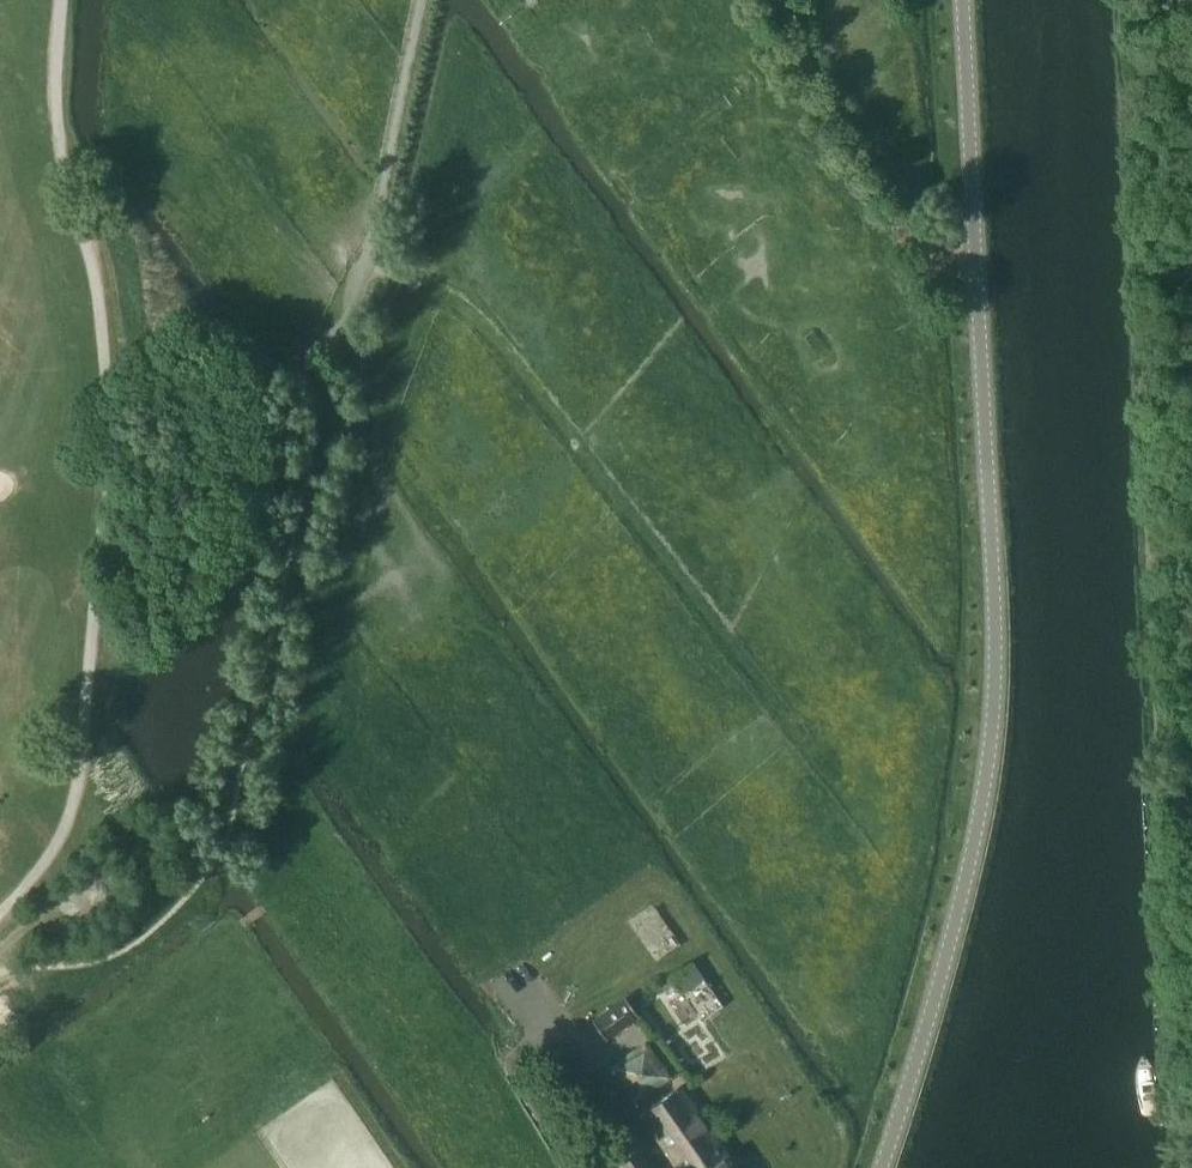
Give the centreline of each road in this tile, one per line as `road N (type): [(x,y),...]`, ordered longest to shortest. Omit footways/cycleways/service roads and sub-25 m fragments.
road 1 (unclassified): [(881,1167),(980,817),(996,604),(963,0)]
road 2 (track): [(0,958),(52,962),(130,950),(183,909),(215,862),(316,429),(288,365),(354,319),(428,0)]

